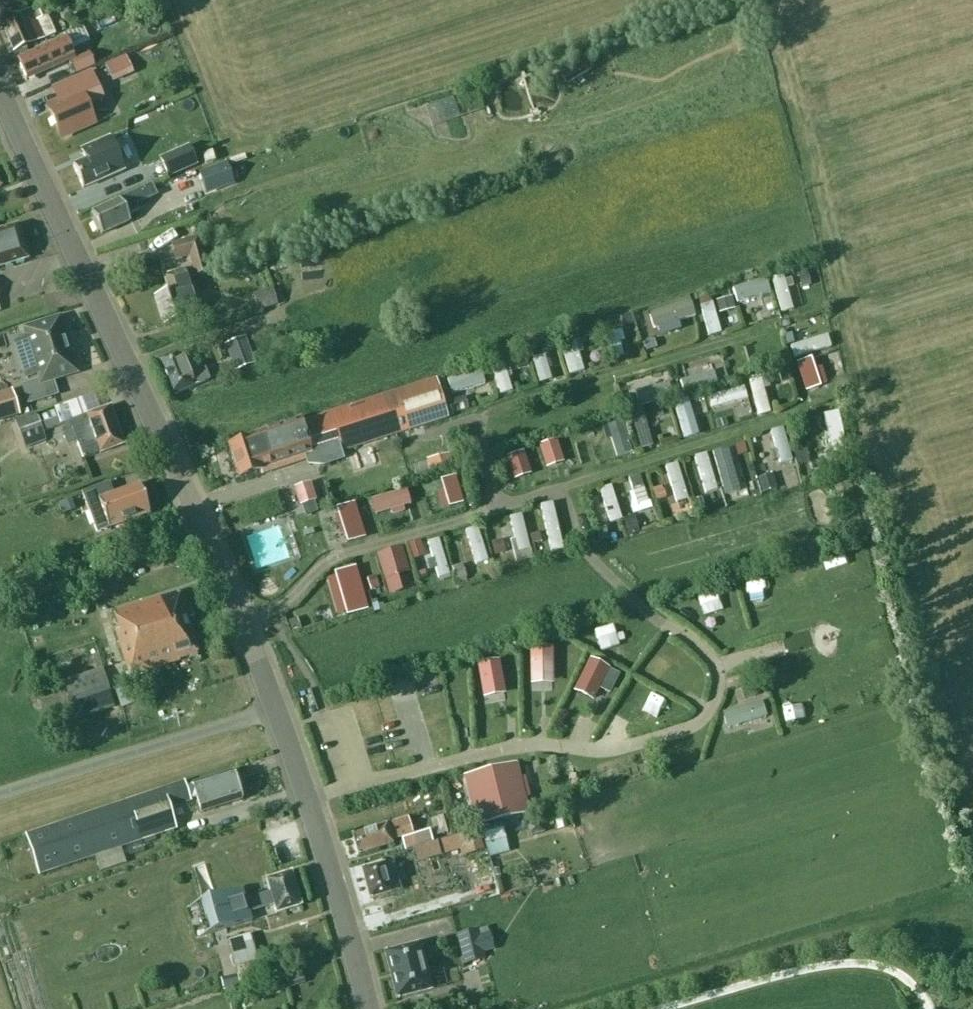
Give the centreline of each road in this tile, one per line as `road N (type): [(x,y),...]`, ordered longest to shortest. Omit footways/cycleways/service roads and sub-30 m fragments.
road 1 (tertiary): [(368,1008),(275,708),(166,449),(0,91)]
road 2 (track): [(580,1008),(853,930),(911,924)]

